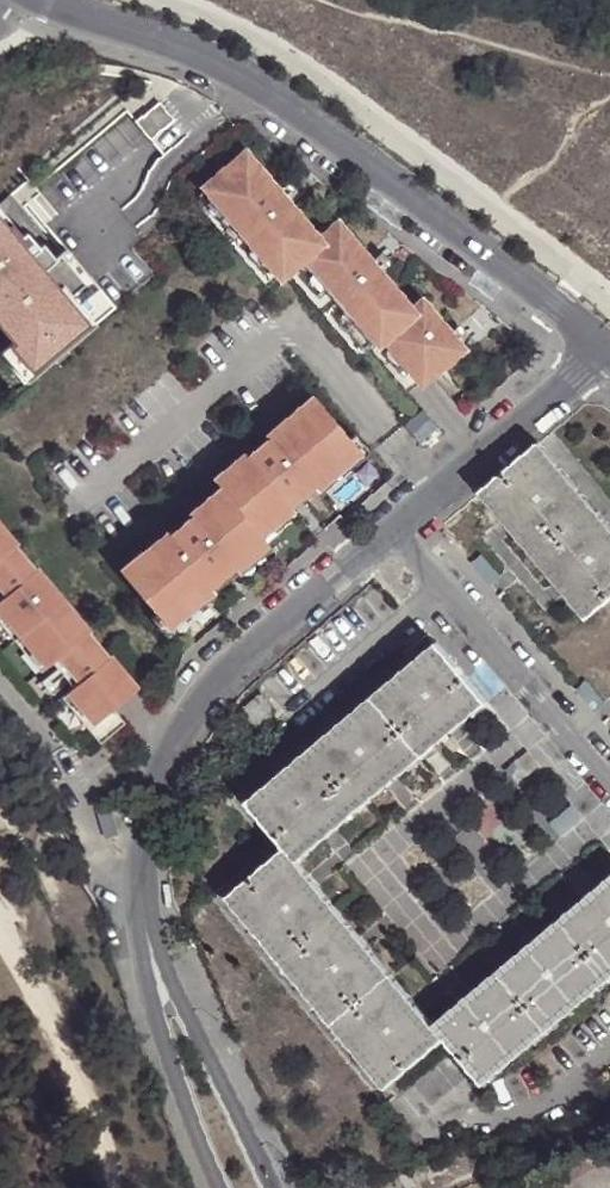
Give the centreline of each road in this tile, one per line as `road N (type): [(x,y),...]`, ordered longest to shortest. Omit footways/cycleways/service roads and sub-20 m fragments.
road 1 (unclassified): [(141,910),(144,821),(193,715),(219,679),(602,349)]
road 2 (residential): [(38,0),(209,57),(285,100),(355,147),(602,349)]
road 3 (unclassified): [(271,1187),(141,910)]
road 4 (unclassified): [(141,910),(151,1007),(217,1187)]

